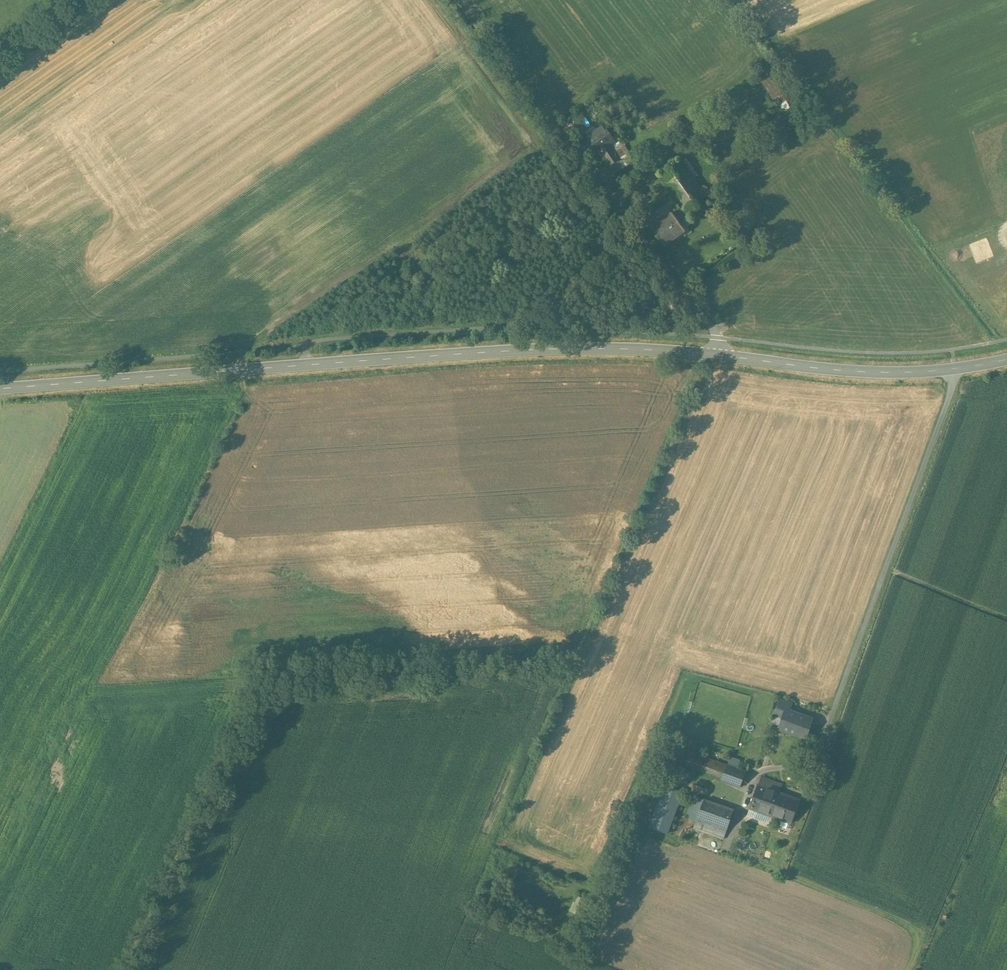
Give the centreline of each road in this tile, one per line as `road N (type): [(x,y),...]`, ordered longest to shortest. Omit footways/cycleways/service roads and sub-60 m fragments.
road 1 (tertiary): [(0,389),(530,350),(719,356)]
road 2 (tertiary): [(719,356),(868,372),(1006,360)]
road 3 (residential): [(555,123),(718,338),(719,356)]
road 4 (unclassified): [(462,0),(555,123)]

